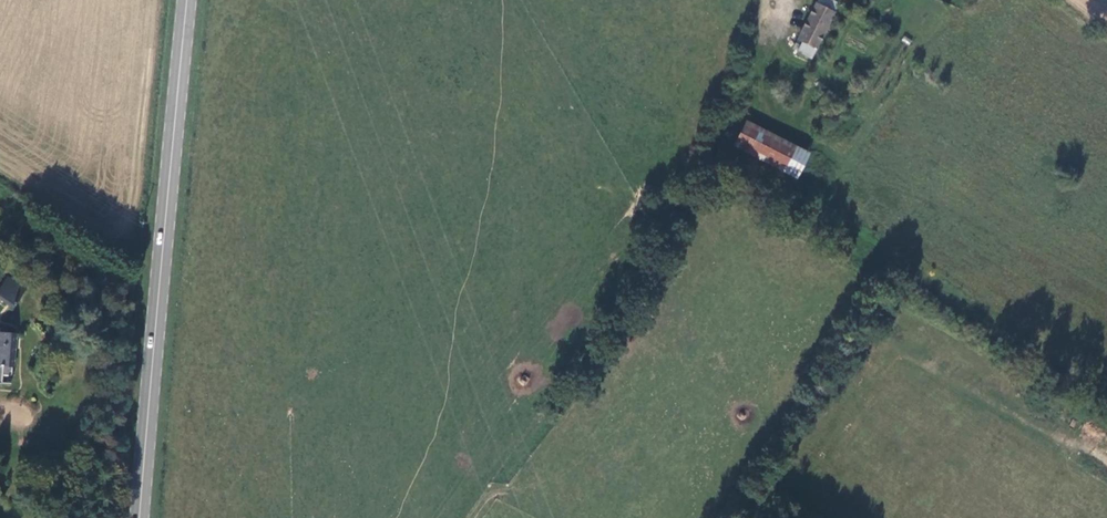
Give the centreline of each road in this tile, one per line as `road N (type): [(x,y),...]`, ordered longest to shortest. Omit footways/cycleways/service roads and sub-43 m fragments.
road 1 (secondary): [(185,0),(139,517)]

